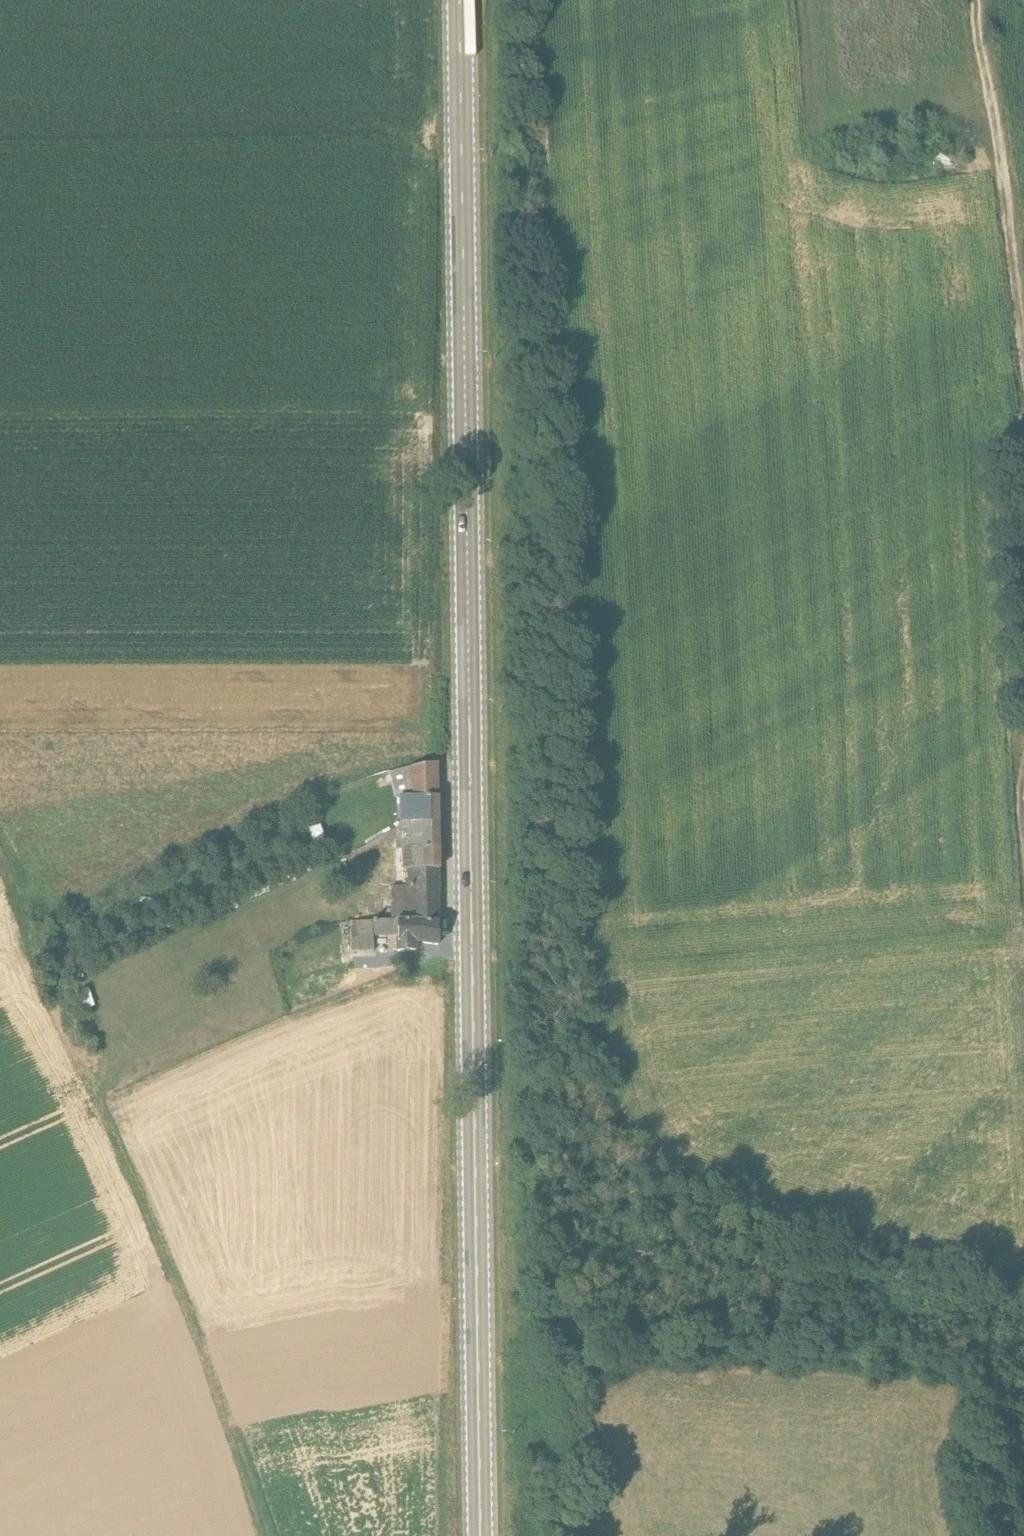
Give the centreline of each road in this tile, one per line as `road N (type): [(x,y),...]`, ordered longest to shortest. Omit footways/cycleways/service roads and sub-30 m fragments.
road 1 (primary): [(481,1535),(458,0)]
road 2 (track): [(262,1535),(98,1102),(75,1080)]
road 3 (track): [(978,0),(1018,230),(1023,327)]

